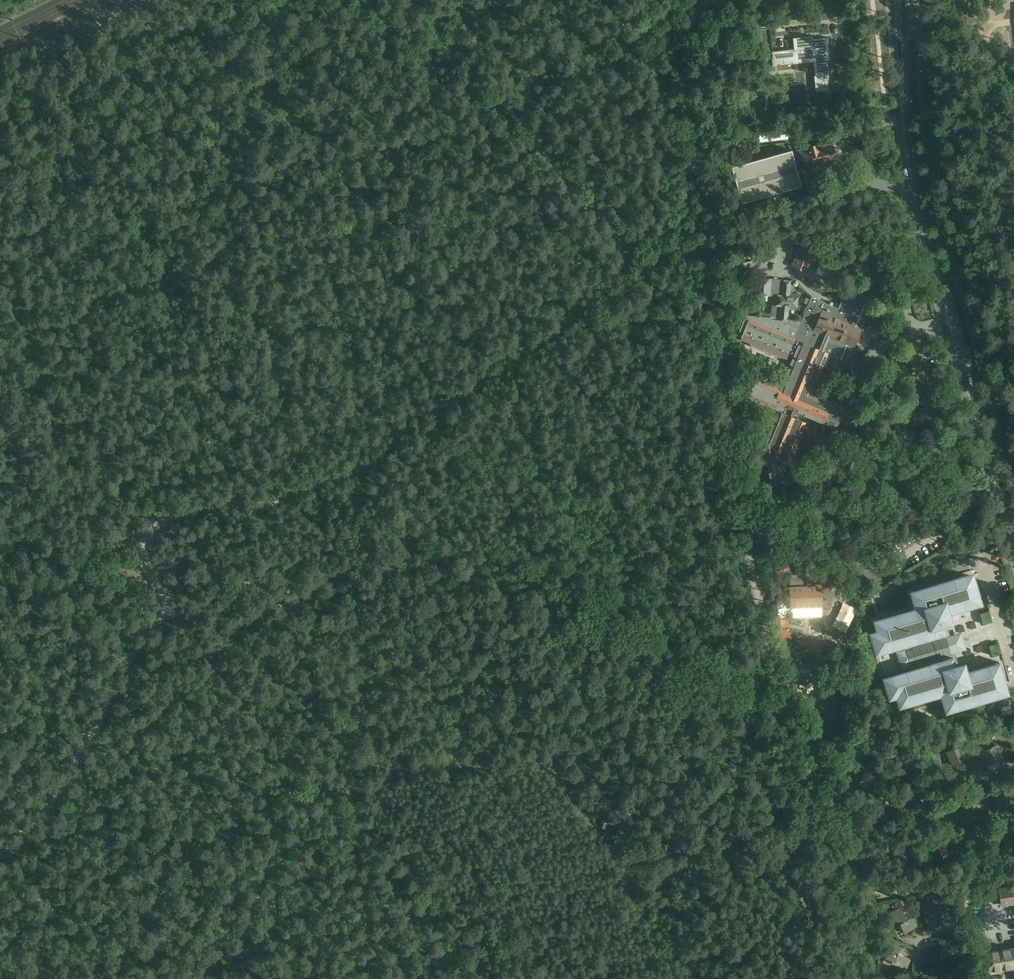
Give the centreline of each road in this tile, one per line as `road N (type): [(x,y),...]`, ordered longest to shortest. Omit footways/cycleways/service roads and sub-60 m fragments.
road 1 (track): [(702,254),(766,638),(788,702),(830,779),(868,897),(861,978)]
road 2 (track): [(162,518),(270,502),(357,469),(551,333),(637,261),(702,254)]
road 3 (track): [(162,518),(199,415),(169,323),(176,230),(227,164),(256,92),(318,0)]
road 4 (track): [(0,856),(54,798),(159,615),(146,555),(162,518)]
road 5 (track): [(637,261),(535,146),(523,100),(541,69),(607,39),(642,0)]
road 6 (track): [(1013,767),(941,775),(923,795),(924,803),(964,819),(995,813),(996,794)]
road 7 (secondary): [(932,268),(907,158),(901,76)]
road 8 (secondary): [(1013,550),(965,376)]
road 9 (track): [(487,105),(419,0)]

